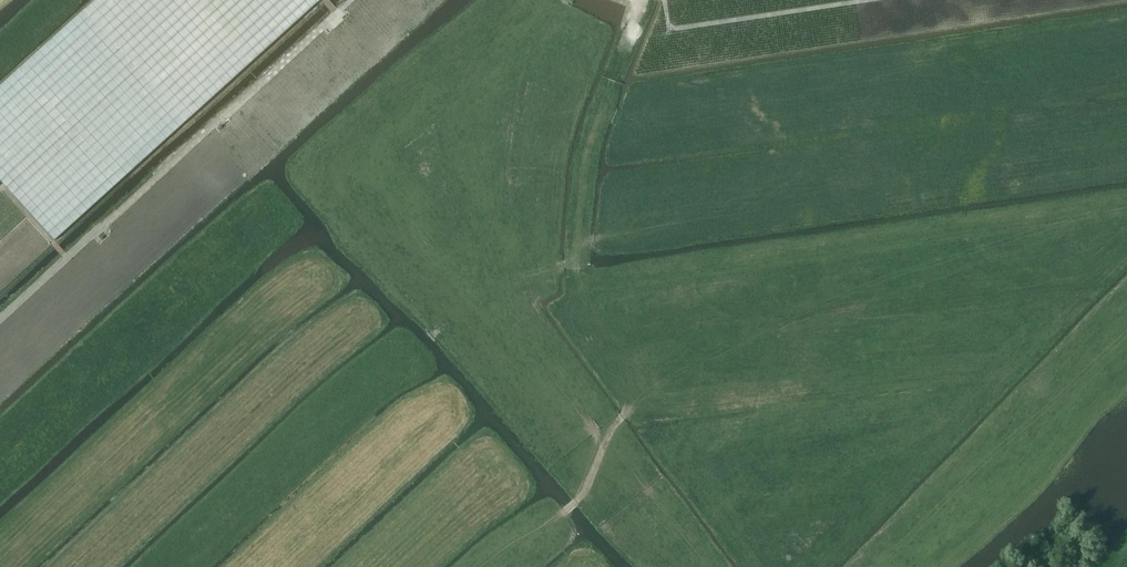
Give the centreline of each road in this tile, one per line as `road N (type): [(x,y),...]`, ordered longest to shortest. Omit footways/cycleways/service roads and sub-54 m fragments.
road 1 (track): [(578,269),(591,143),(644,0)]

